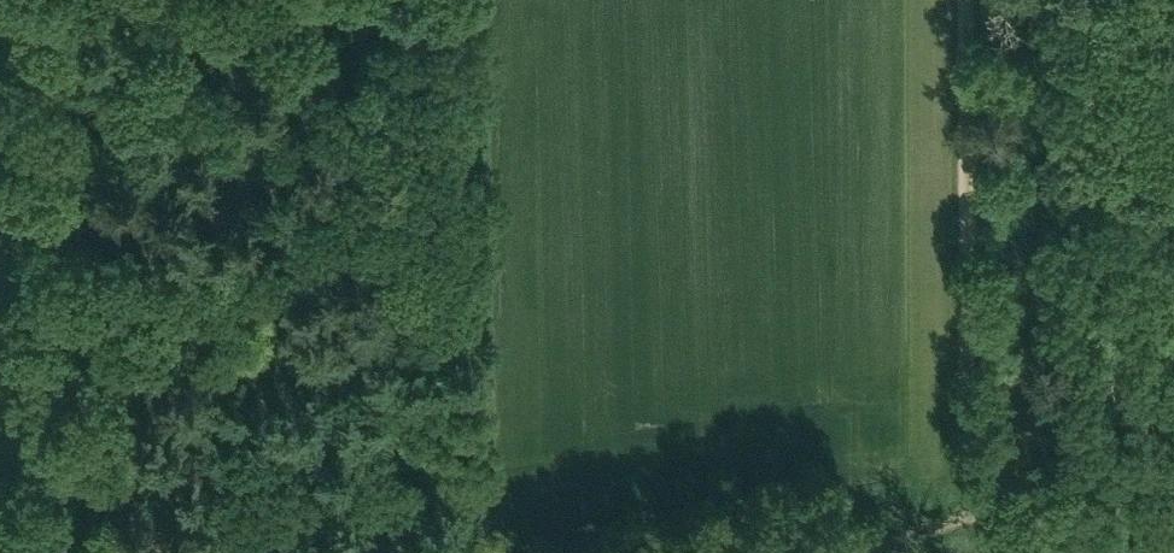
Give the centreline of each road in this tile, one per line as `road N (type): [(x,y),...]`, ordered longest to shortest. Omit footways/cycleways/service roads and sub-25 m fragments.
road 1 (track): [(976,505),(967,0)]
road 2 (track): [(1173,547),(976,505)]

